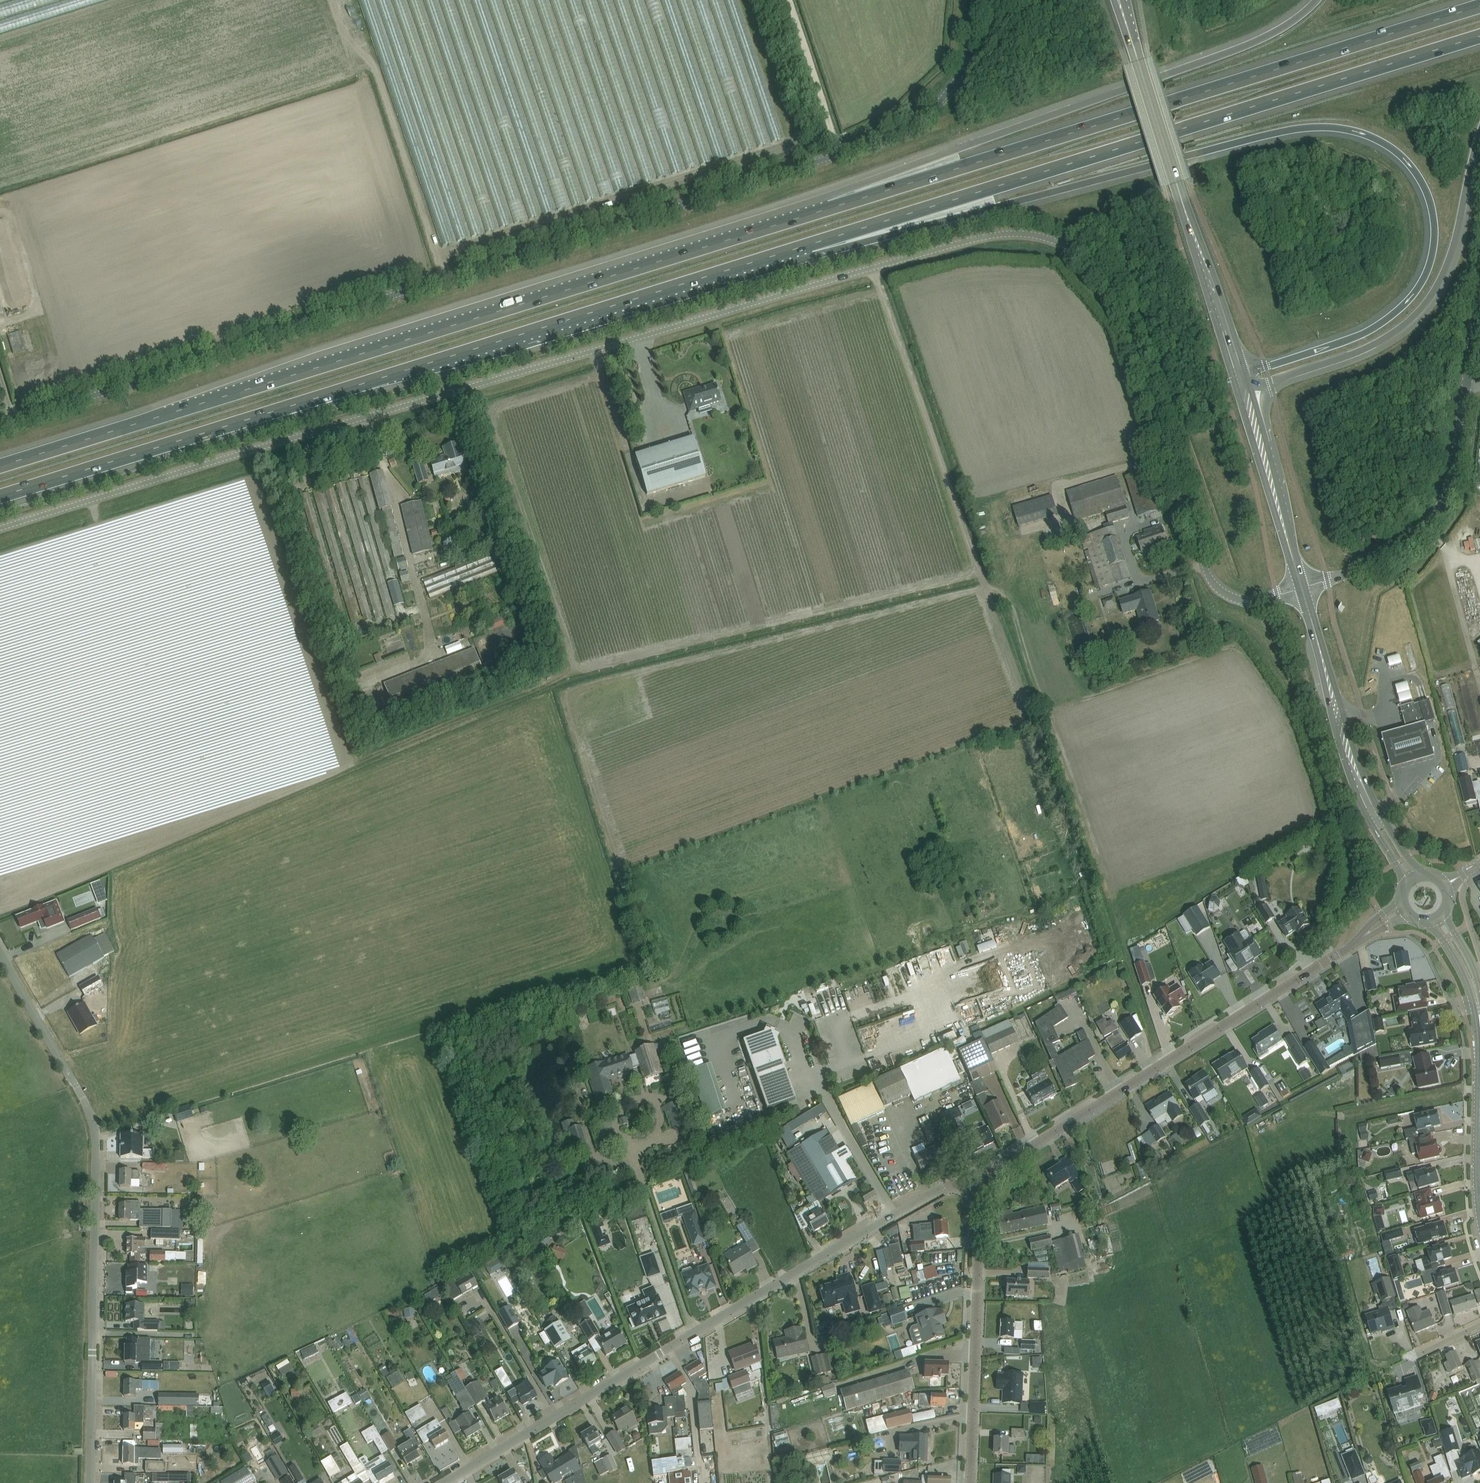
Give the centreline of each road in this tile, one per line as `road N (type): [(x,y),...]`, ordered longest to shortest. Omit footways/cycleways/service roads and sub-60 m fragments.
road 1 (unclassified): [(1300,588),(1242,601),(1214,588),(1191,548),(1121,306),(1081,254),(1031,233),(998,234),(0,529)]
road 2 (unclassified): [(0,418),(882,138),(937,105),(961,71),(970,0)]
road 3 (motorway): [(810,244),(1279,133),(1341,129),(1392,147),(1428,195),(1434,253),(1425,276),(1389,318),(1240,375)]
road 4 (motorway): [(828,209),(0,466)]
road 5 (motorway): [(0,495),(810,244)]
road 6 (motorway): [(810,244),(1479,37)]
road 7 (motorway): [(1479,6),(828,209)]
road 8 (unclassified): [(443,1482),(940,1189),(977,1189)]
road 9 (unclassified): [(90,1482),(93,1122),(0,953)]
road 10 (motorway): [(1317,0),(1249,43),(959,148),(828,209)]
road 11 (tertiary): [(977,1189),(1004,1163),(1365,936)]
road 12 (tertiary): [(1116,0),(1240,375)]
road 13 (motorway): [(1243,390),(1371,347),(1421,309),(1447,263),(1479,140)]
road 14 (tertiary): [(970,1482),(977,1189)]
road 15 (unclassified): [(1466,387),(1453,475),(1426,529),(1379,562),(1300,588)]
road 16 (tertiary): [(1300,588),(1375,817)]
road 17 (tertiary): [(1243,390),(1300,588)]
road 18 (track): [(839,153),(788,0)]
road 19 (tertiary): [(1479,1193),(1479,1066)]

